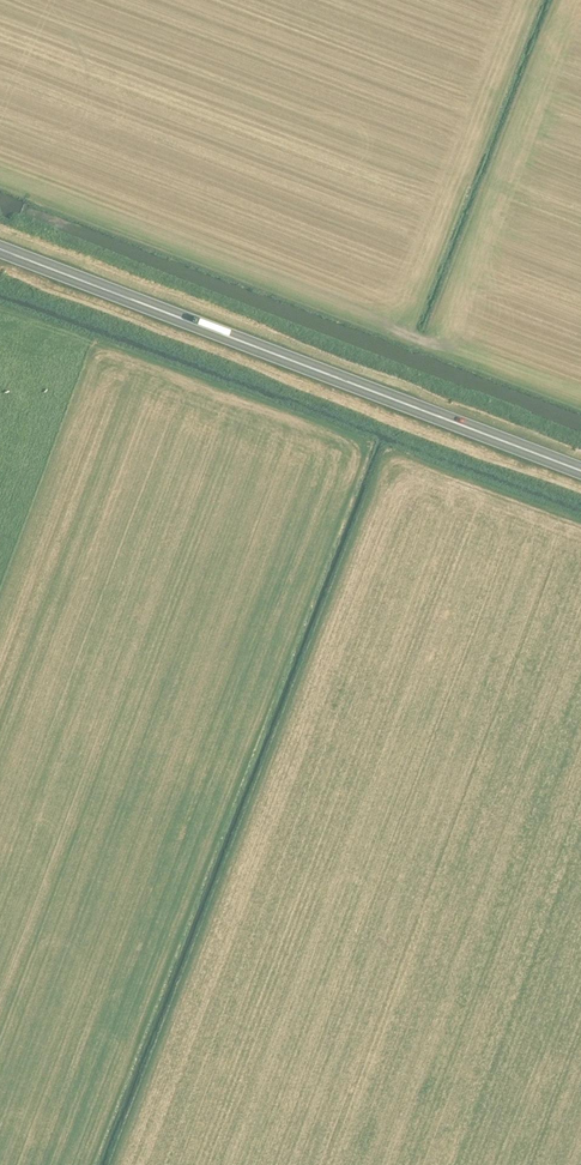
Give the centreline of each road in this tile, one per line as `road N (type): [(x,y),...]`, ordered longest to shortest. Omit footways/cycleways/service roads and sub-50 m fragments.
road 1 (trunk): [(580,470),(0,249)]

